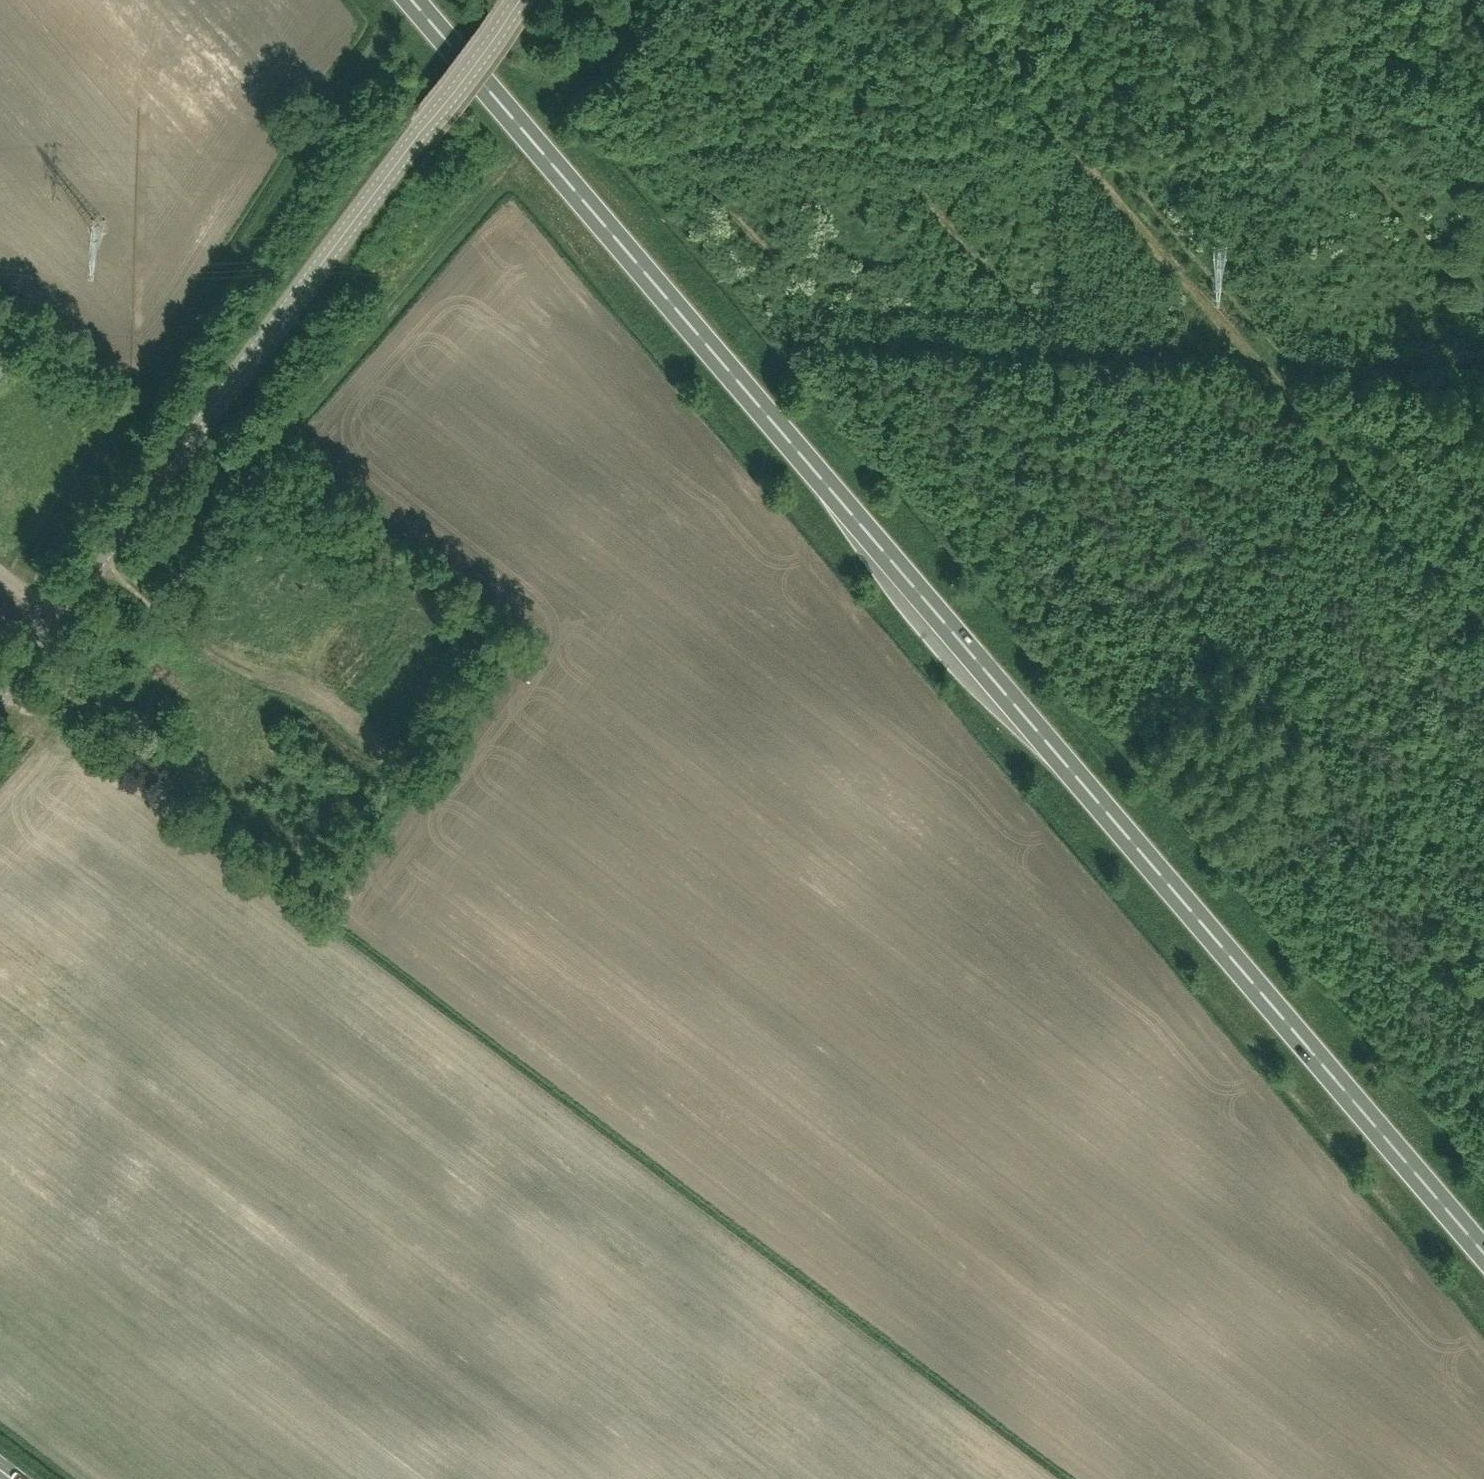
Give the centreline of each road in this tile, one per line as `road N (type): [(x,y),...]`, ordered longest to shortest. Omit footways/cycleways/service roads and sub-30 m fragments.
road 1 (primary): [(1483,1252),(413,0)]
road 2 (unclassified): [(0,693),(520,0)]

